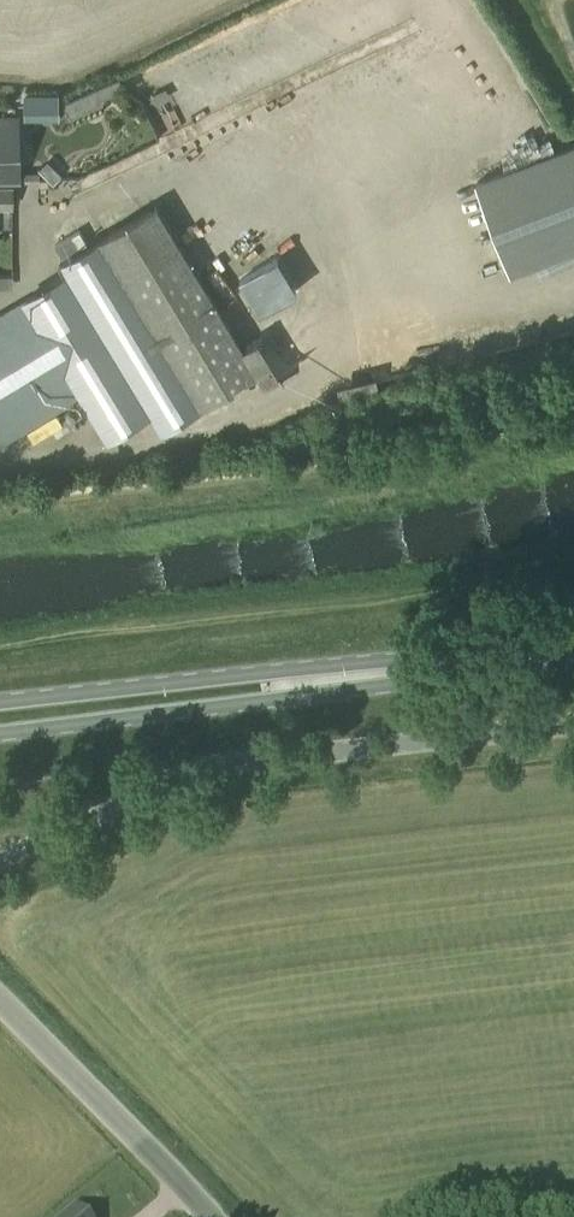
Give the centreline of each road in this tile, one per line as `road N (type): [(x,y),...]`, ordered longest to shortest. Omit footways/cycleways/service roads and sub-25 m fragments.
road 1 (unclassified): [(0,862),(184,781),(573,727)]
road 2 (primary): [(573,650),(0,719)]
road 3 (unclassified): [(212,1216),(0,1001)]

